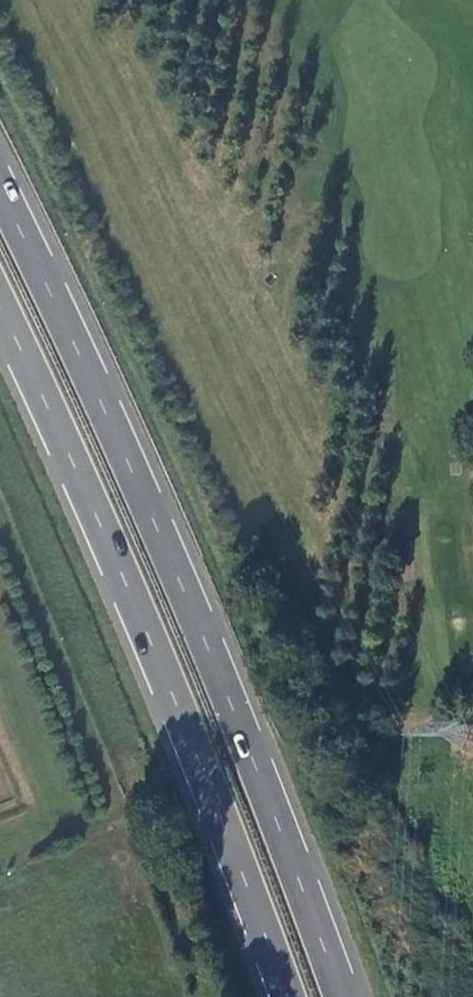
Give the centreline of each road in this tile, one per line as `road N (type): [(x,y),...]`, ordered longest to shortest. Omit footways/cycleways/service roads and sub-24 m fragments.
road 1 (trunk): [(343,996),(159,533),(0,192)]
road 2 (trunk): [(0,307),(119,566),(289,996)]

